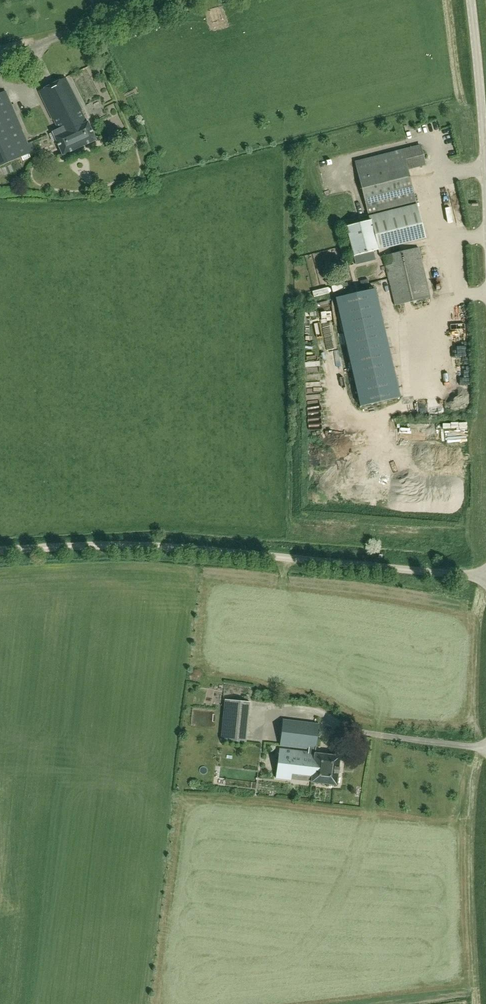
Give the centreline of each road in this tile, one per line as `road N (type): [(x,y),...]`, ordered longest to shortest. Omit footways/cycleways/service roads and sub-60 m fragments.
road 1 (unclassified): [(0,551),(160,547),(485,579)]
road 2 (tertiary): [(485,190),(470,0)]

